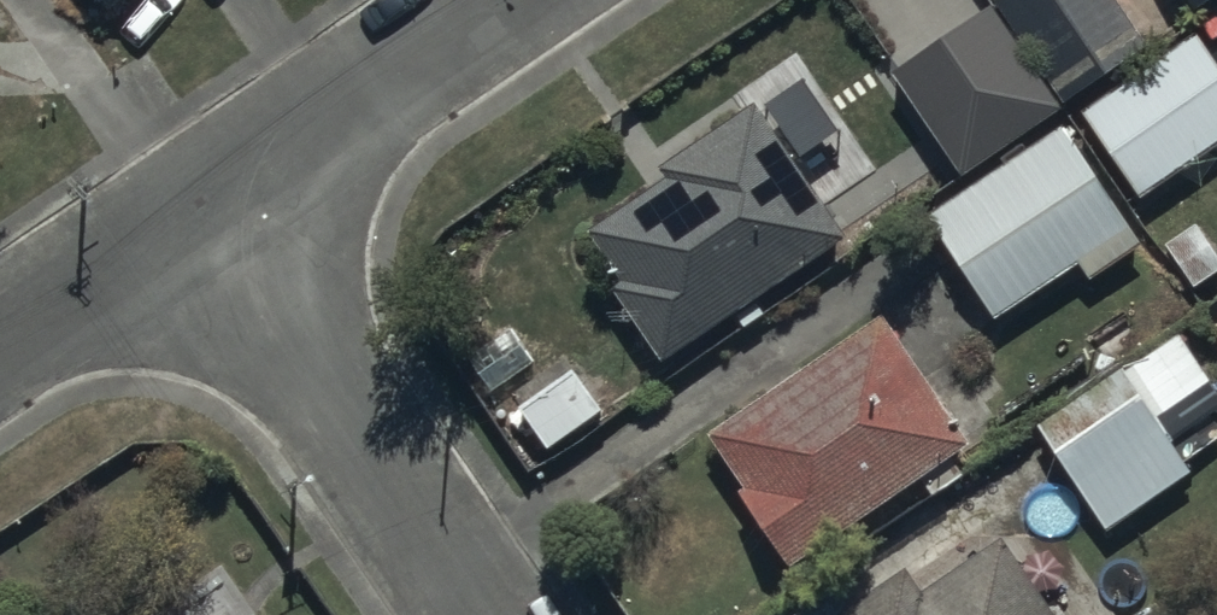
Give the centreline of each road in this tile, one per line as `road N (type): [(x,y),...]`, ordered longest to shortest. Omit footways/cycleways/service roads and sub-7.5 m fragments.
road 1 (residential): [(493,614),(217,207)]
road 2 (residential): [(217,207),(520,0)]
road 3 (residential): [(0,352),(217,207)]

